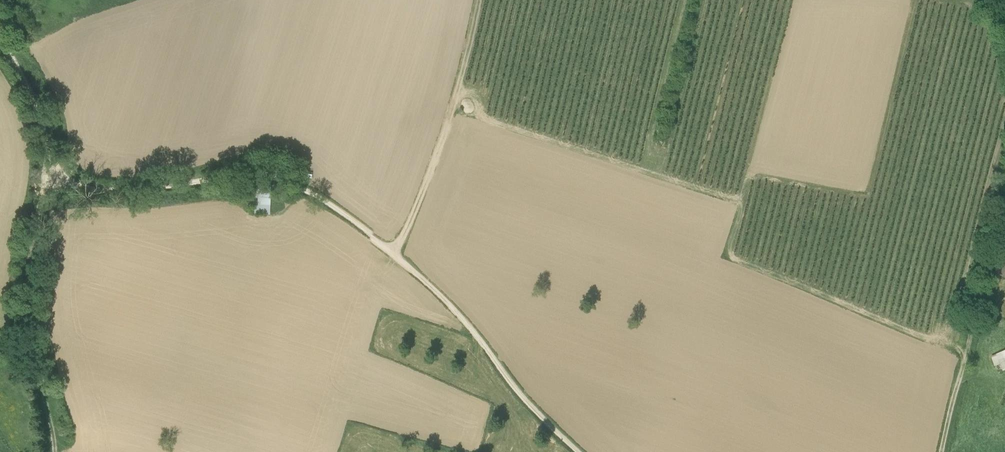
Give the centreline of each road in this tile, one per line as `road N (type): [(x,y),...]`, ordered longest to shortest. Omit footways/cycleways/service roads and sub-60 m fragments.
road 1 (track): [(581,451),(526,399),(442,295),(324,200),(274,175),(99,192),(48,177),(33,101),(0,36)]
road 2 (track): [(48,177),(25,291),(55,451)]
road 3 (track): [(479,0),(437,162),(394,252)]
road 4 (track): [(976,303),(941,451)]

